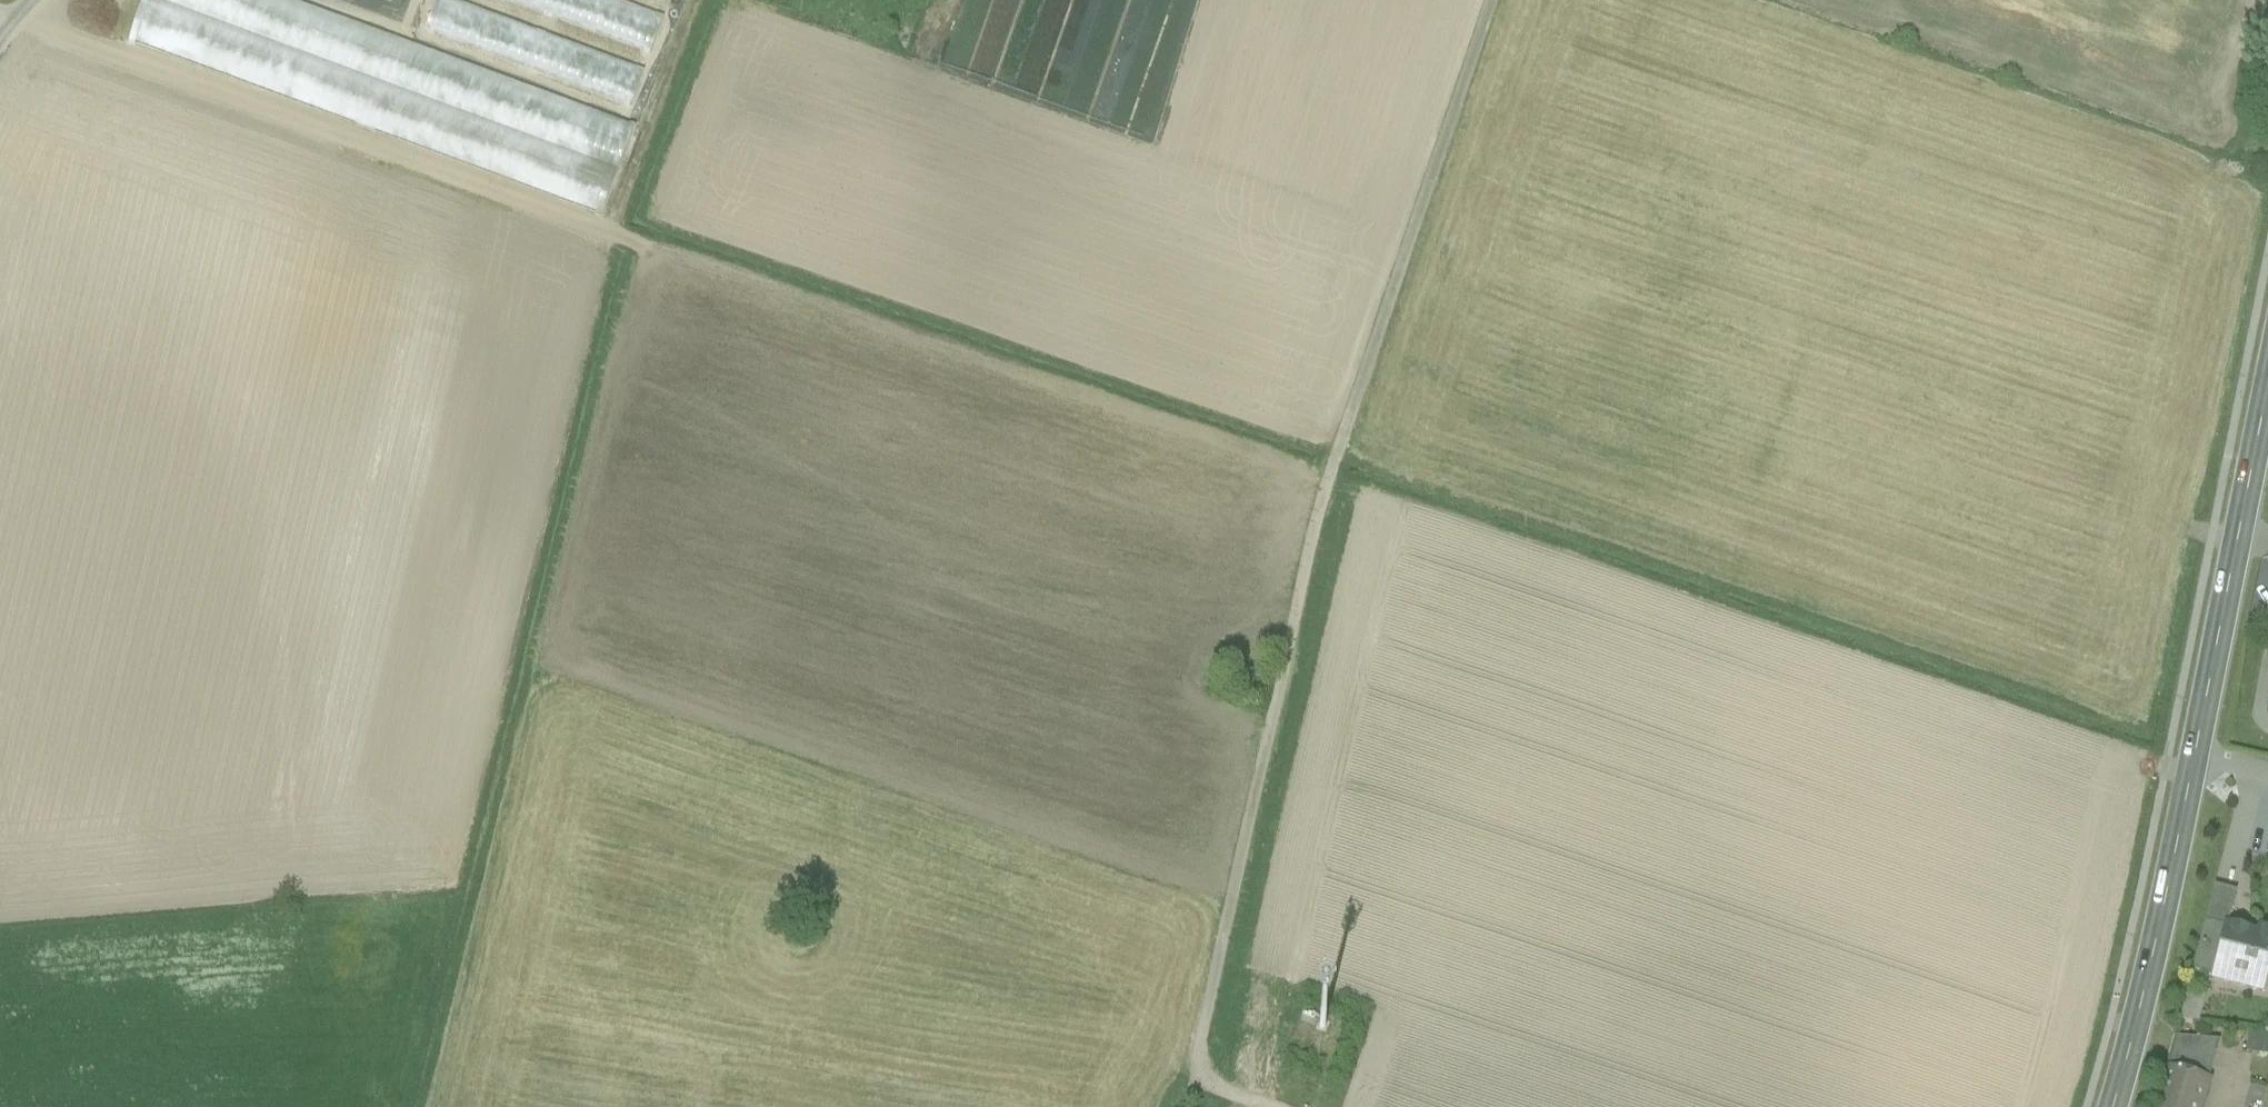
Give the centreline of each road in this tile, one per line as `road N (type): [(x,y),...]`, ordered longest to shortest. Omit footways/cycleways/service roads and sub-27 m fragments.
road 1 (track): [(1273,1106),(1201,1083),(1201,1043),(1319,513),(1492,0)]
road 2 (secondary): [(2115,1106),(2267,387)]

